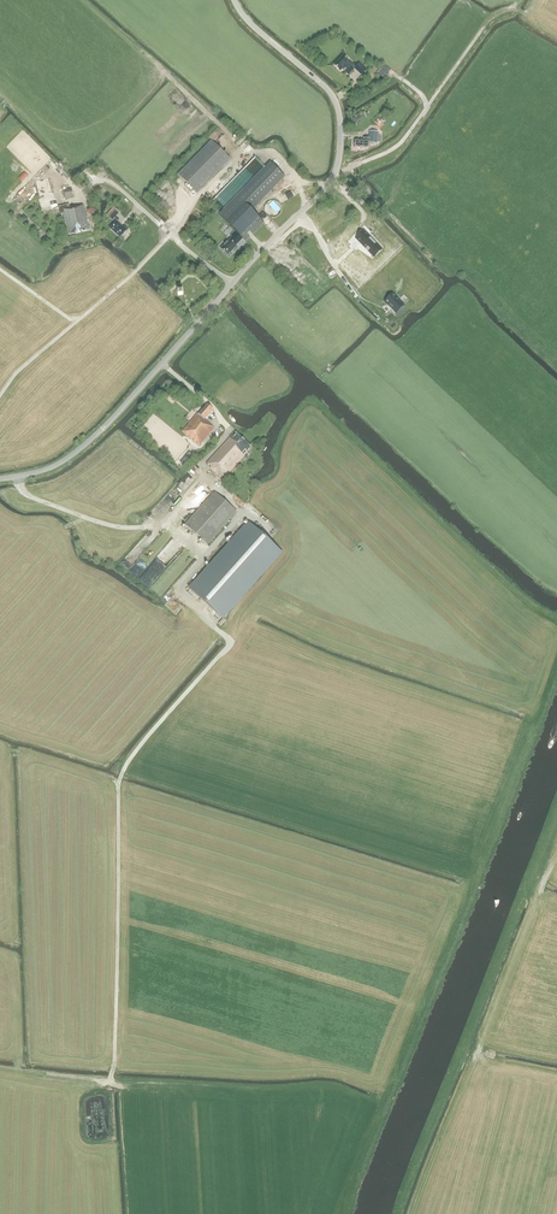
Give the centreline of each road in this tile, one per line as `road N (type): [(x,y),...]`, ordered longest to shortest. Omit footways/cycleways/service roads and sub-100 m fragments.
road 1 (tertiary): [(0,479),(57,465),(103,429),(336,172),(341,126),(333,96),(234,0)]
road 2 (track): [(47,1074),(109,1083),(119,782),(135,753),(232,642),(176,591),(204,557)]
road 3 (track): [(0,396),(170,234)]
road 4 (track): [(427,108),(485,26),(513,10)]

